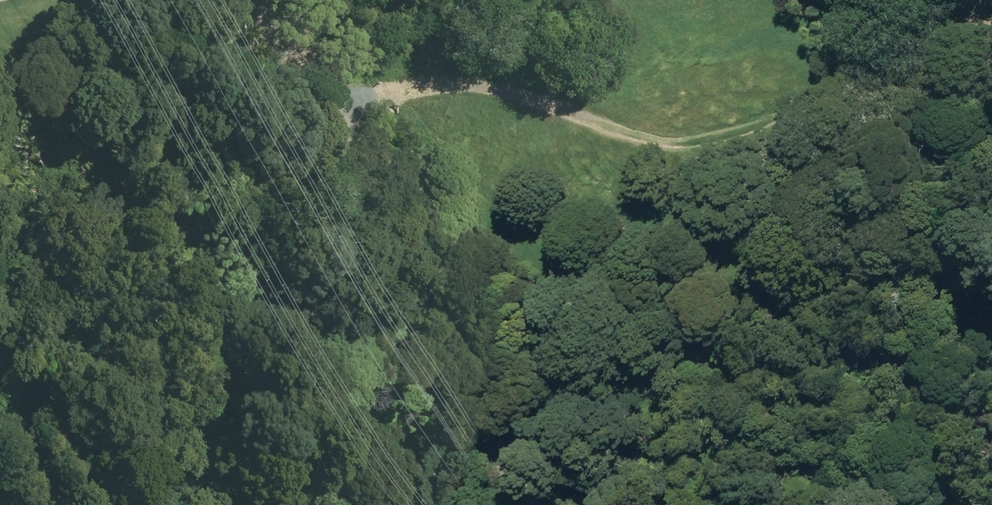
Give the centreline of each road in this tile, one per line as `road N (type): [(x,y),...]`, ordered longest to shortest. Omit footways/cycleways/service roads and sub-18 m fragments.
road 1 (track): [(940,0),(801,73),(784,111),(713,139),(629,139),(516,99),(436,88),(351,100)]
road 2 (track): [(287,0),(308,22),(374,144),(549,504)]

